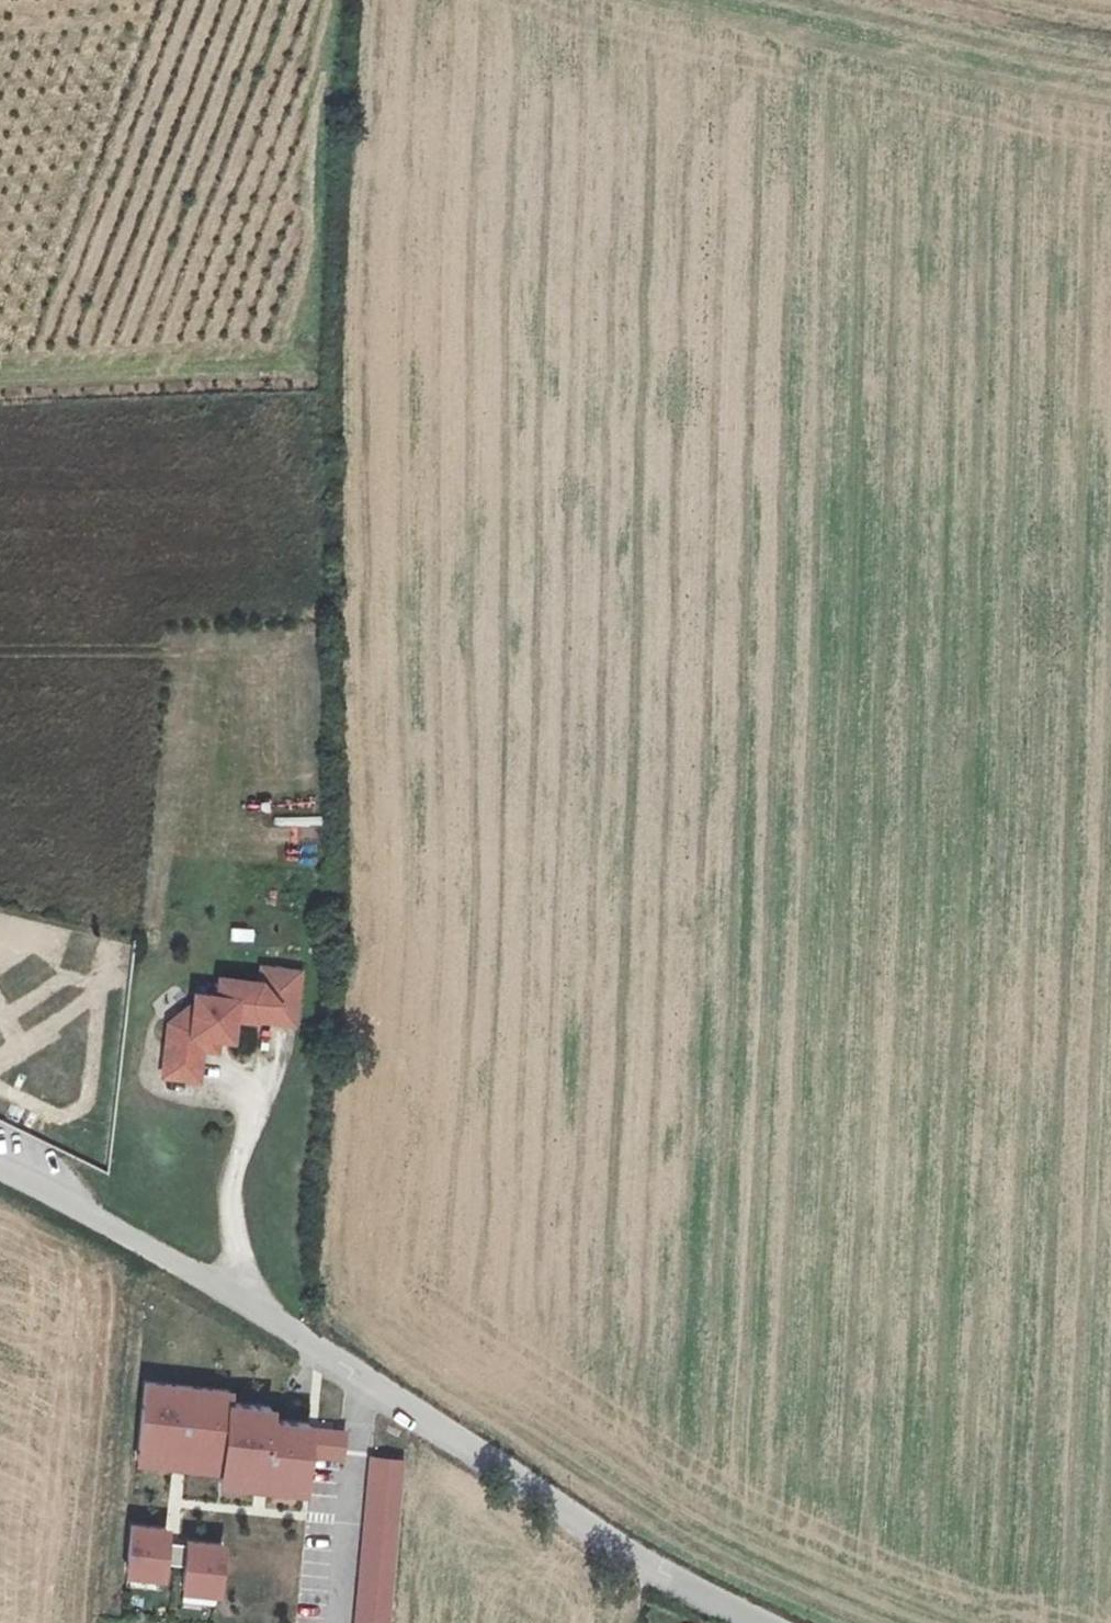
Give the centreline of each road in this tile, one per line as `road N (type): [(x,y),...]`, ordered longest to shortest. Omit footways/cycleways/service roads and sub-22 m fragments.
road 1 (unclassified): [(749,1622),(663,1586),(194,1273),(0,1165)]

